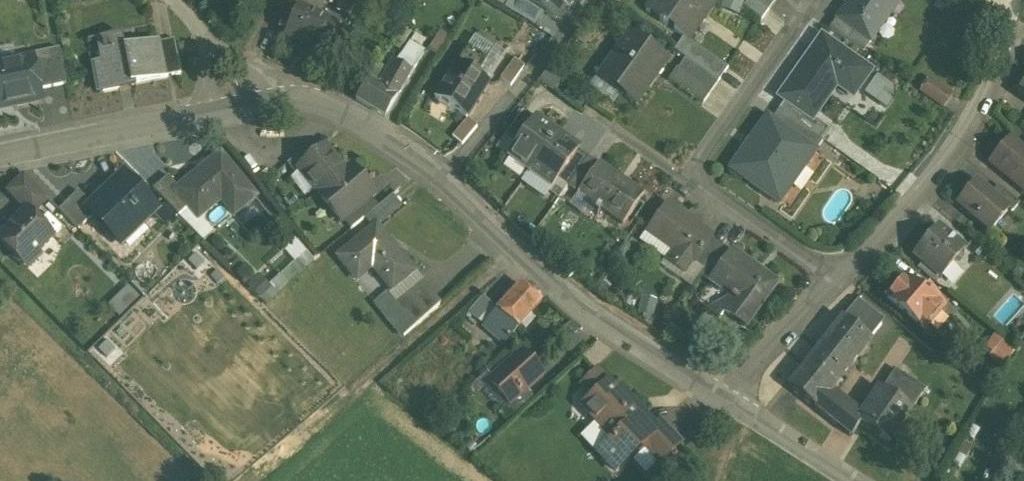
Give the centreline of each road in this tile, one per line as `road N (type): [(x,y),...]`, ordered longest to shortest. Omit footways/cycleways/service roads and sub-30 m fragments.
road 1 (secondary): [(0,157),(298,99),(444,184)]
road 2 (secondary): [(444,184),(515,254),(723,400)]
road 3 (track): [(248,480),(515,254)]
road 4 (residential): [(834,281),(901,215),(972,121),(1019,13)]
road 5 (residential): [(444,184),(592,0)]
road 6 (residential): [(704,190),(824,16)]
road 7 (residential): [(723,400),(834,281)]
road 8 (residential): [(834,281),(704,190)]
road 9 (secondary): [(723,400),(852,480)]
road 10 (residential): [(704,190),(590,113)]

